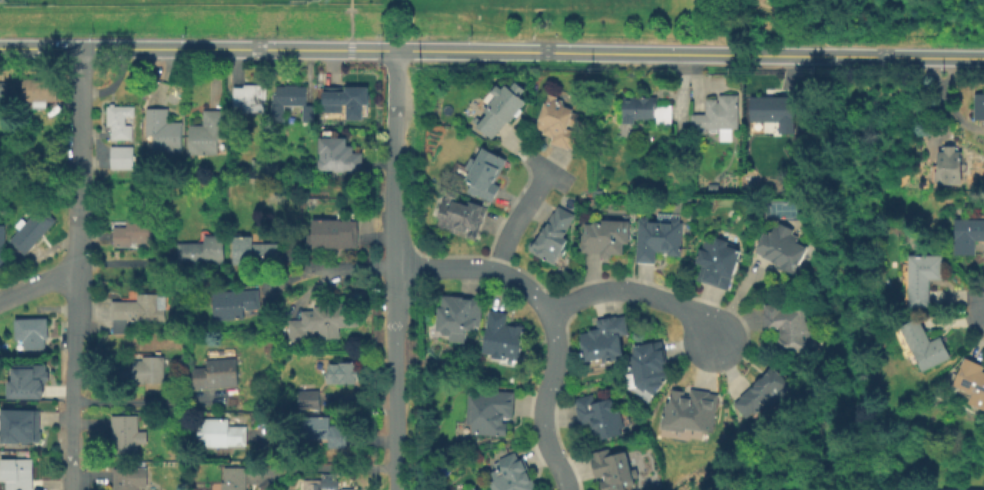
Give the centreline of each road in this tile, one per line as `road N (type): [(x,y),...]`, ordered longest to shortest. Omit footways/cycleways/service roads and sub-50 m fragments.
road 1 (tertiary): [(983,59),(0,48)]
road 2 (residential): [(80,49),(73,489)]
road 3 (residential): [(395,51),(394,489)]
road 4 (residential): [(548,311),(558,352),(544,419),(567,489)]
road 5 (residential): [(394,263),(499,272),(524,283),(548,311)]

